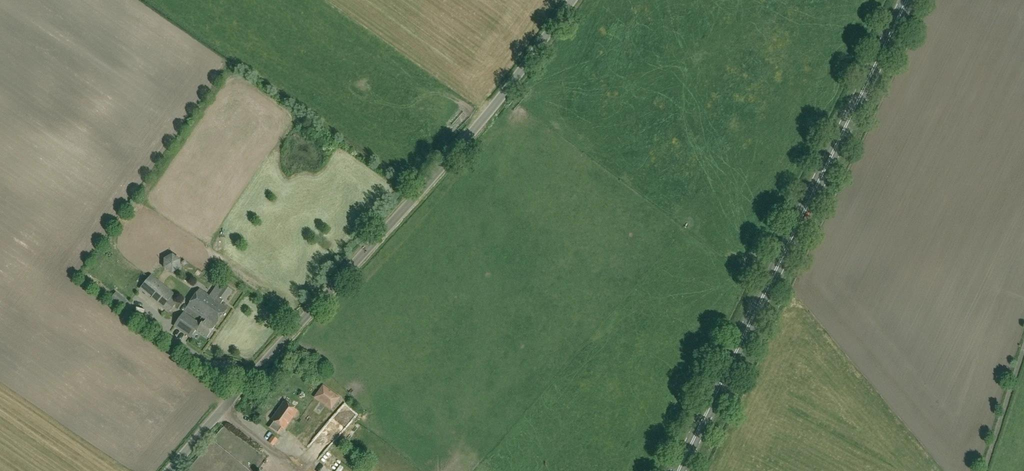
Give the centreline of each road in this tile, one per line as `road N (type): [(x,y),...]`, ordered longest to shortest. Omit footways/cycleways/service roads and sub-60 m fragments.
road 1 (unclassified): [(171,470),(432,179),(573,0)]
road 2 (primary): [(677,470),(907,0)]

